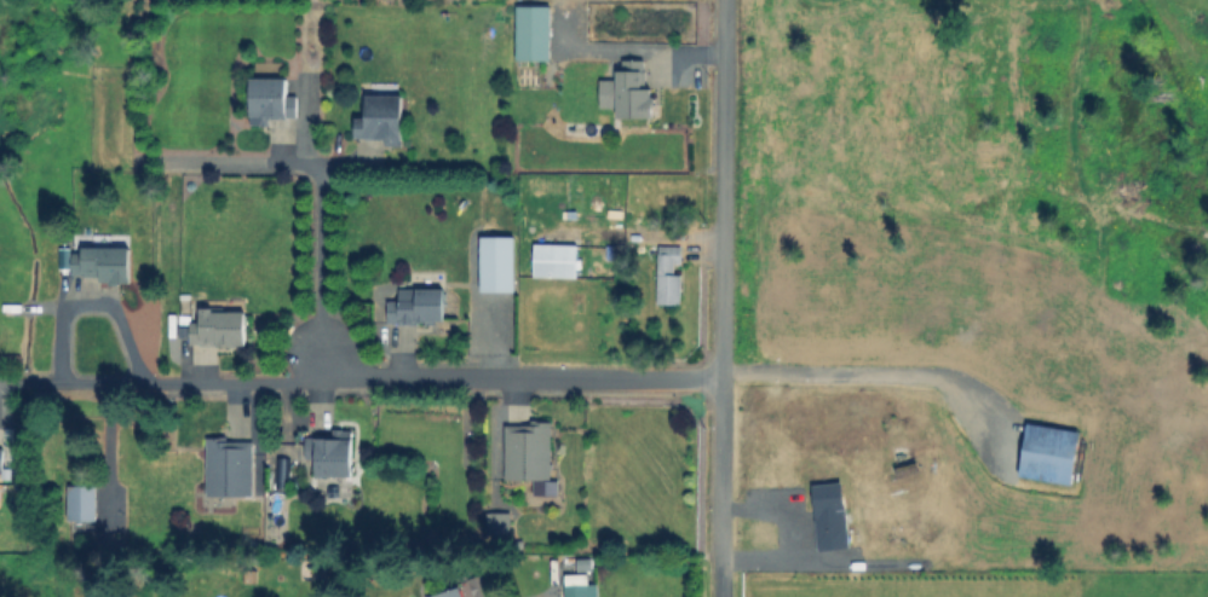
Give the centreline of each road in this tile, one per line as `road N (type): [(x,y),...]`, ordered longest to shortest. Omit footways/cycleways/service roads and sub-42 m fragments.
road 1 (residential): [(5,384),(723,379)]
road 2 (residential): [(723,596),(725,0)]

